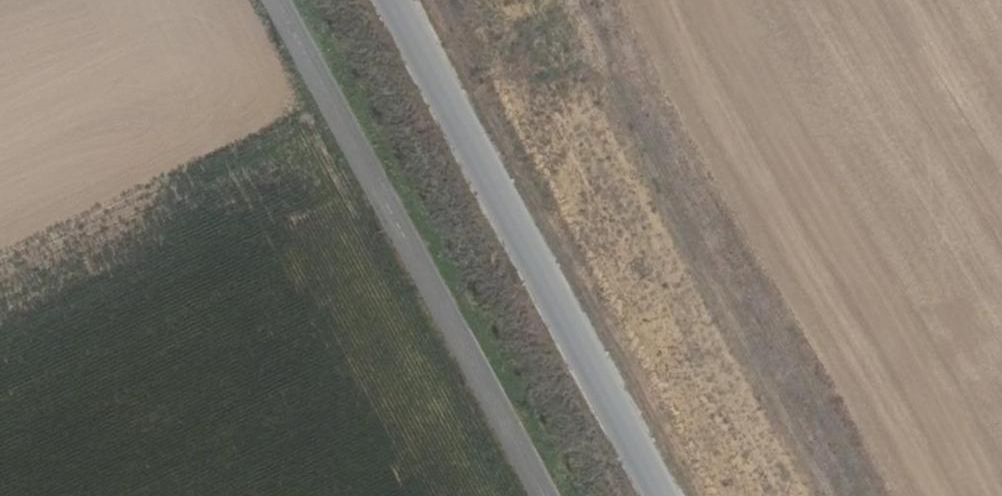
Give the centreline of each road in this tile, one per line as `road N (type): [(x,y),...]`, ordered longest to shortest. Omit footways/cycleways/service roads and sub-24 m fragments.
road 1 (unclassified): [(543,495),(275,0)]

